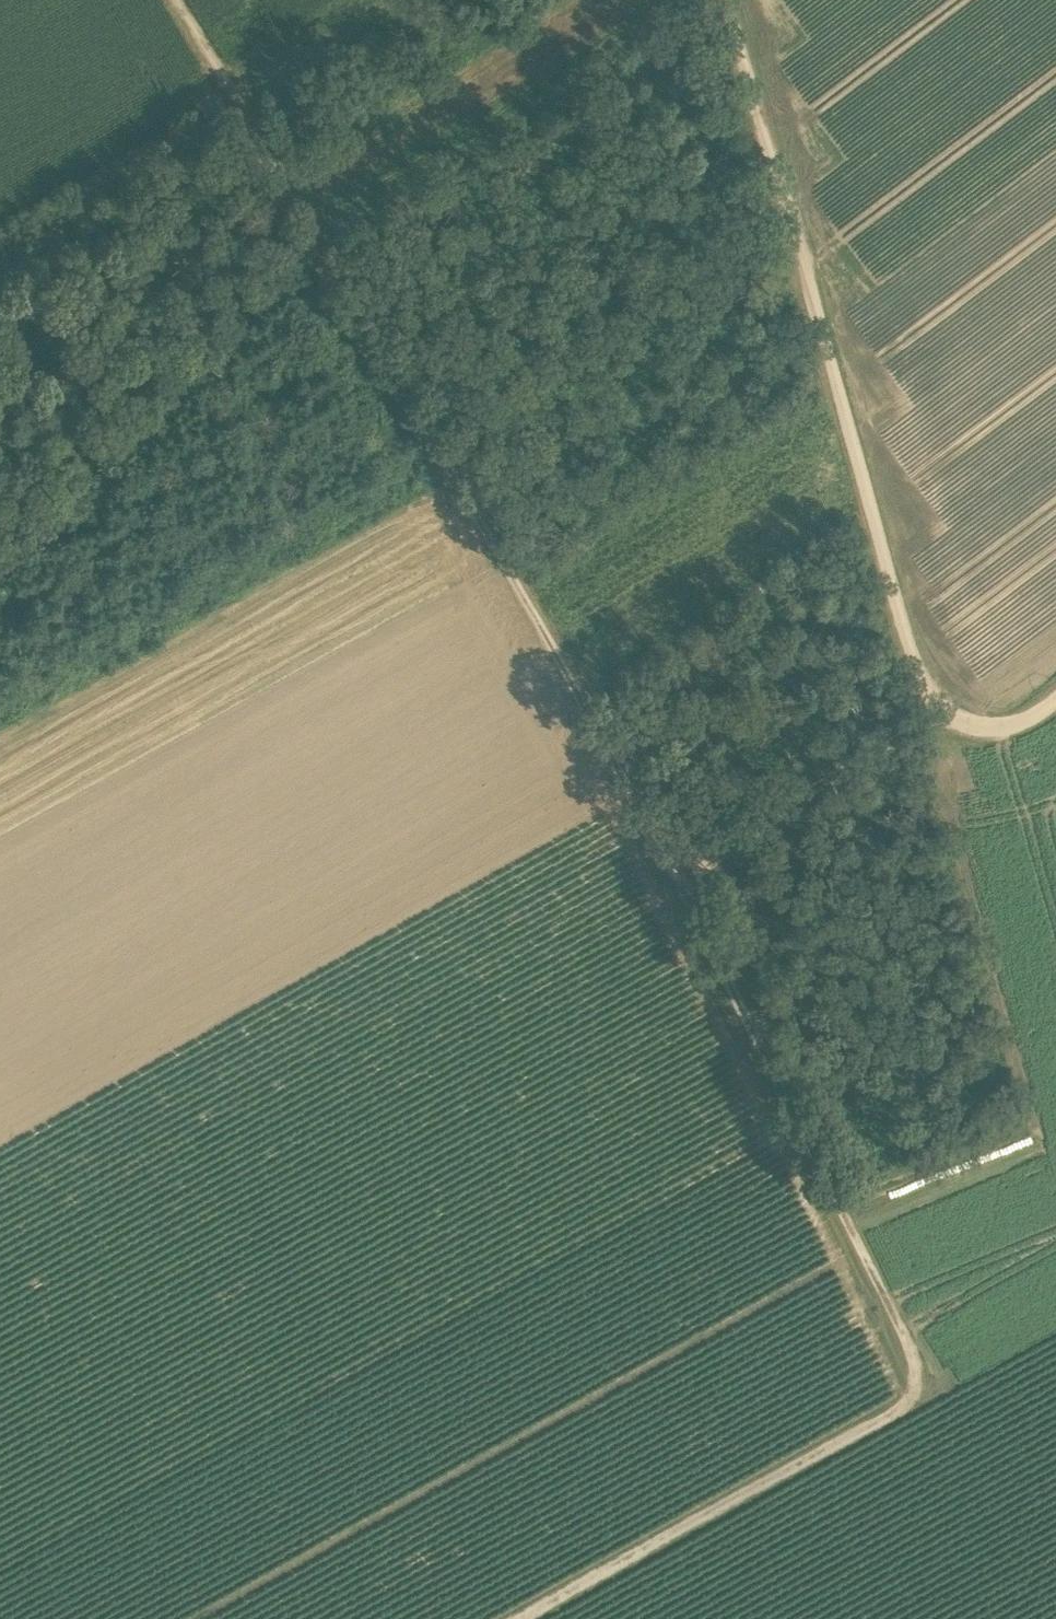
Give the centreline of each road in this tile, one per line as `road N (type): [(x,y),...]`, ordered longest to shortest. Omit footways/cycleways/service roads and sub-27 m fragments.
road 1 (track): [(529,1618),(909,1407),(918,1380),(836,1205),(552,657),(175,0)]
road 2 (track): [(721,0),(927,704),(942,725),(990,742),(1029,728),(1055,704)]
road 3 (track): [(639,826),(919,687)]

